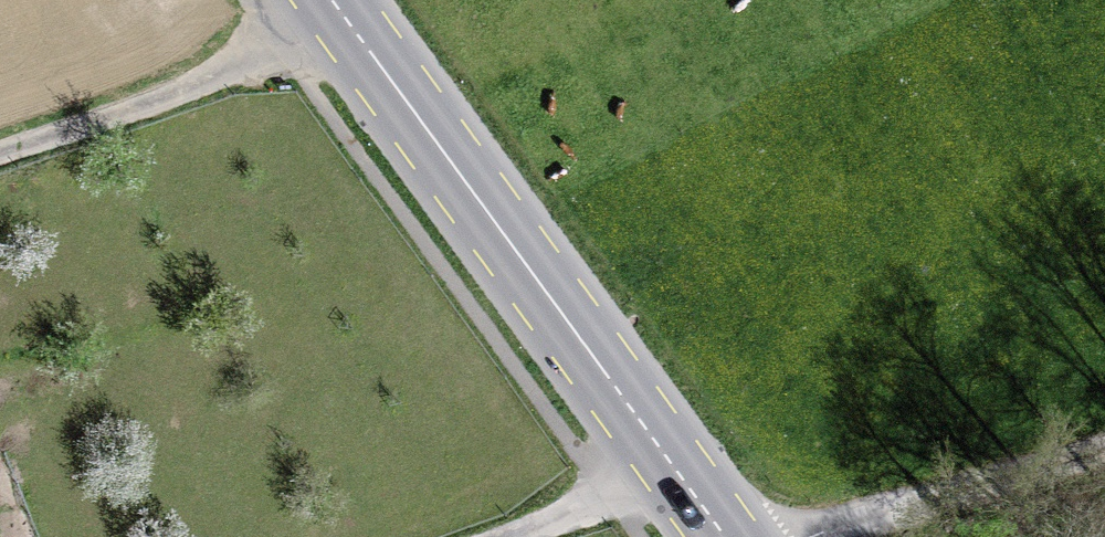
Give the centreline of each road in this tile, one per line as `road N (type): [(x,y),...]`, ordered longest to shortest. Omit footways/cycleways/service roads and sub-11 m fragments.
road 1 (primary): [(678,472),(334,2)]
road 2 (unclassified): [(0,158),(237,63),(334,2)]
road 3 (track): [(1104,455),(812,536)]
road 4 (unclassified): [(678,472),(512,536)]

